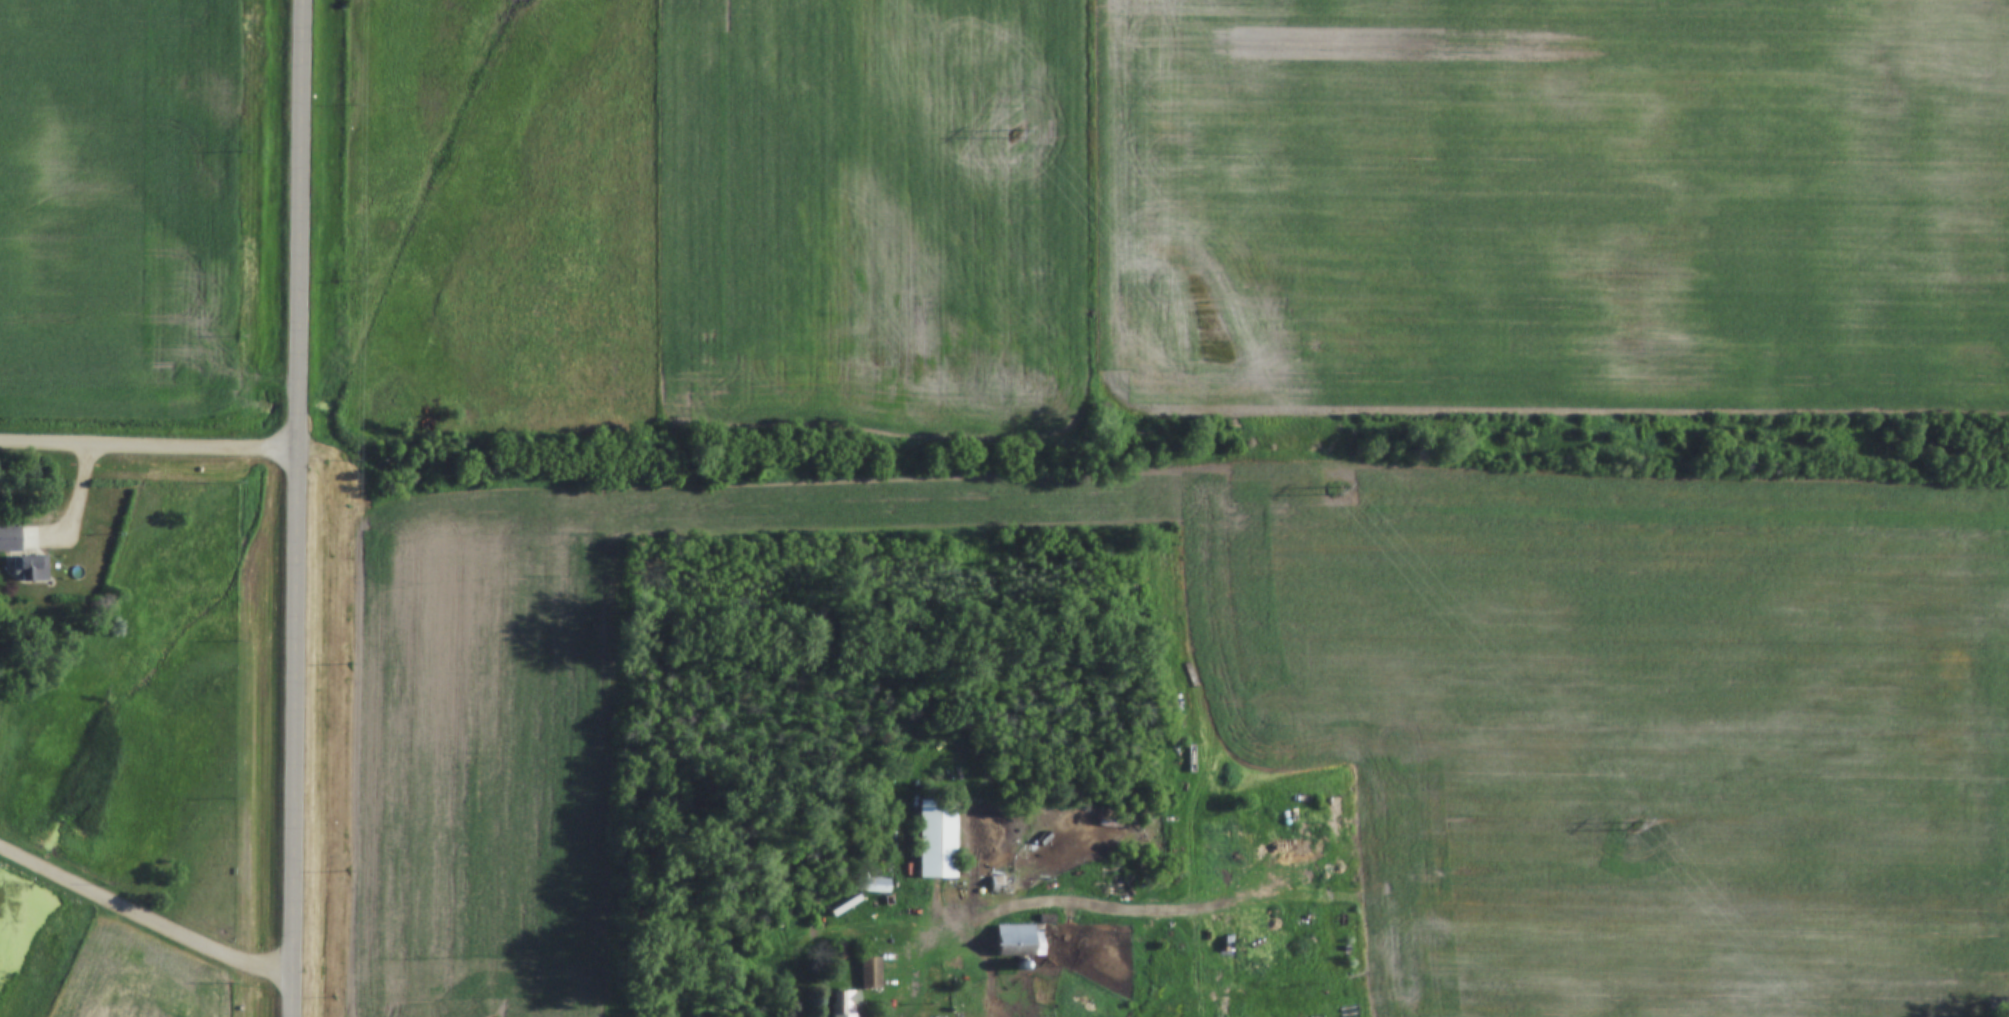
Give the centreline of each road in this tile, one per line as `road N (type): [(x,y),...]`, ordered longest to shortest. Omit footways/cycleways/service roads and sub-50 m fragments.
road 1 (tertiary): [(298,1016),(306,0)]
road 2 (residential): [(303,452),(0,444)]

